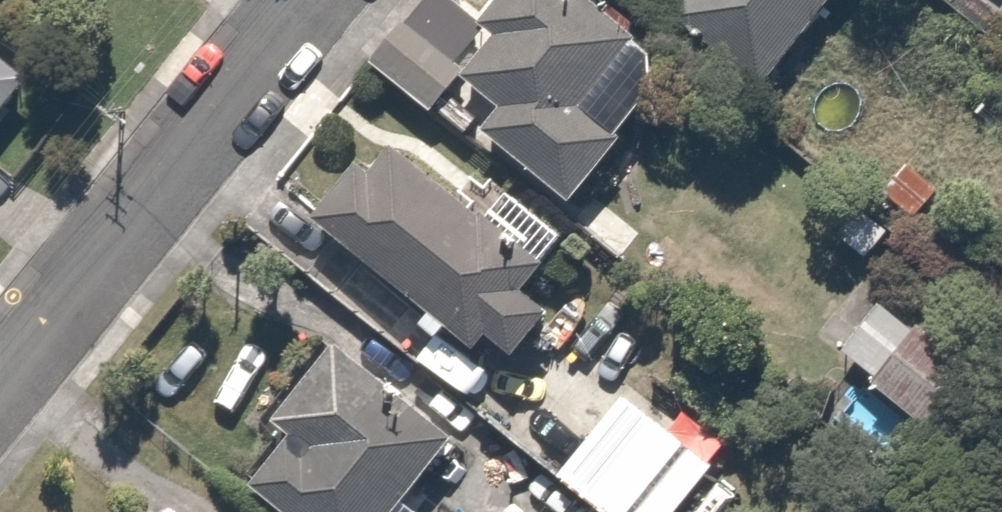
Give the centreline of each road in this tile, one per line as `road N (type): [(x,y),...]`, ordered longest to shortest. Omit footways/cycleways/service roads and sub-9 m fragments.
road 1 (residential): [(319,0),(0,391)]

